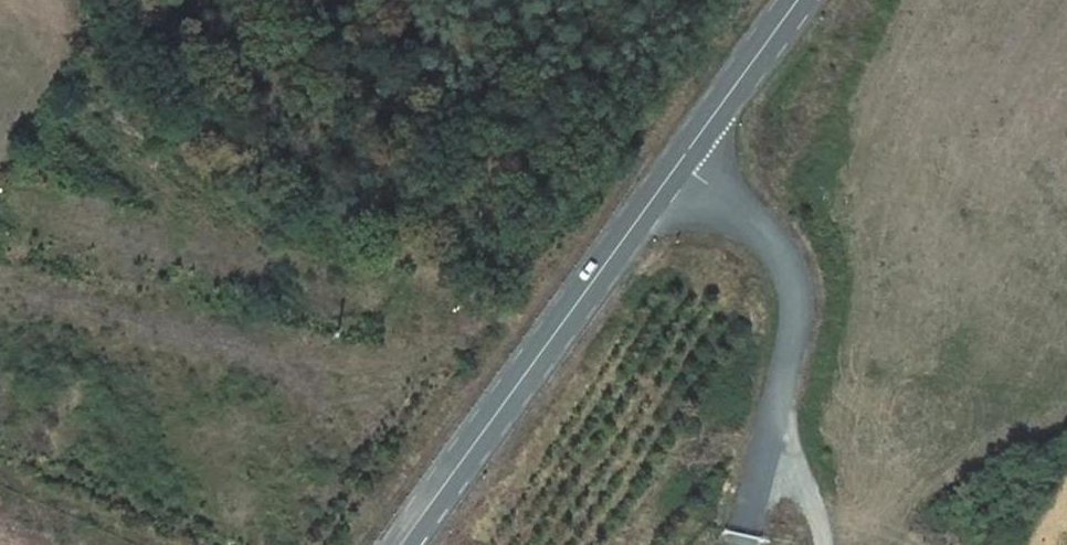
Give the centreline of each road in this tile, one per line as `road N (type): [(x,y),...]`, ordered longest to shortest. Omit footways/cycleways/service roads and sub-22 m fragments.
road 1 (tertiary): [(799,0),(406,544)]
road 2 (track): [(826,544),(804,480),(761,428)]

